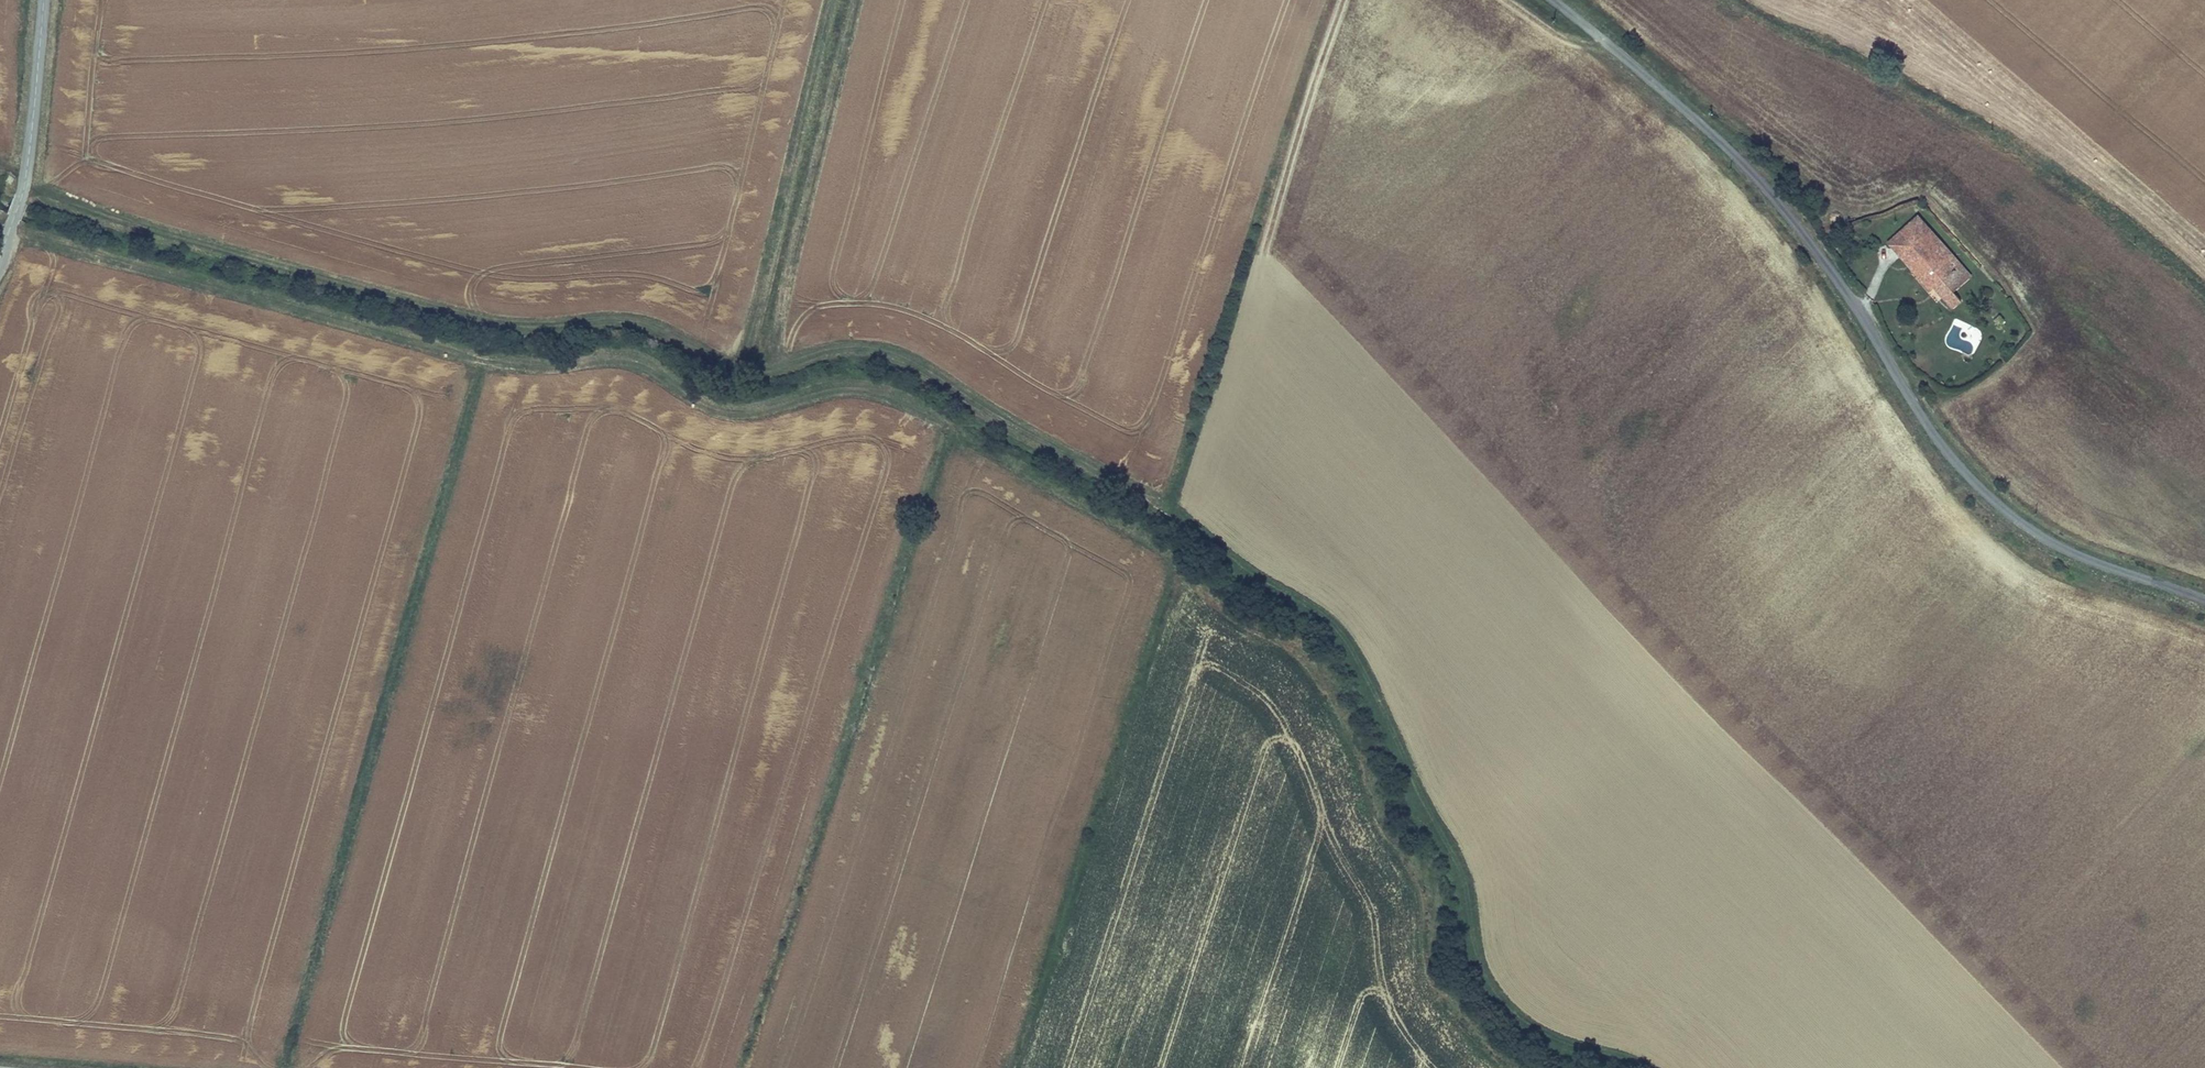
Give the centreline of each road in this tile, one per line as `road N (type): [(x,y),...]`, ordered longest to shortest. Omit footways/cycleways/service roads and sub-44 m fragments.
road 1 (unclassified): [(2204,599),(2068,549),(1981,487),(1939,440),(1838,278),(1760,180),(1555,0)]
road 2 (unclassified): [(0,256),(26,168),(43,0)]

